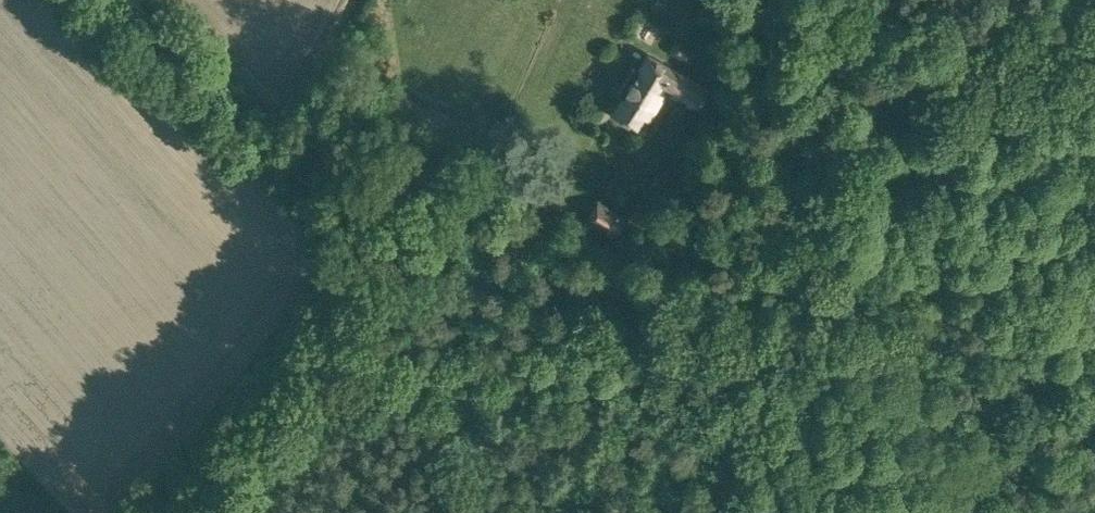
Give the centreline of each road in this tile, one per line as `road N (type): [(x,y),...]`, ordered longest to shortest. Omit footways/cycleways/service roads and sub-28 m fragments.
road 1 (track): [(223,512),(392,325),(484,194),(355,170),(284,109)]
road 2 (track): [(804,512),(819,151),(843,108),(1033,0)]
road 3 (track): [(484,194),(563,0)]
road 4 (track): [(163,0),(284,109)]
road 5 (track): [(347,0),(284,109)]

